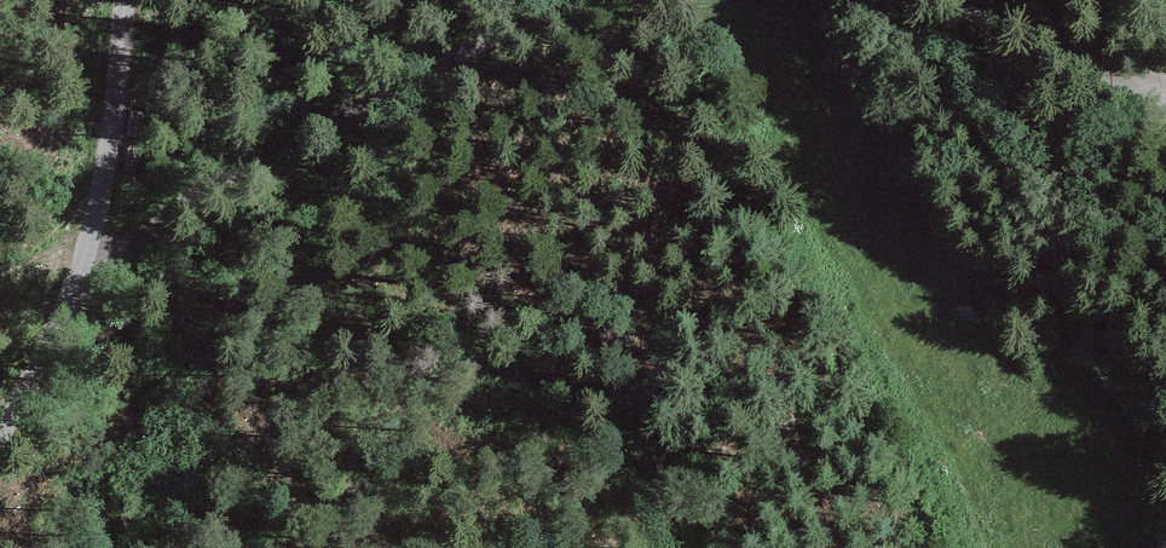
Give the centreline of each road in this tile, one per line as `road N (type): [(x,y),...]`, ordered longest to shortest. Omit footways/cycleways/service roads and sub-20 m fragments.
road 1 (track): [(92,251),(537,8),(567,0)]
road 2 (unclassified): [(0,431),(69,310),(92,251),(122,97),(127,0)]
road 3 (track): [(947,0),(1059,43),(1165,108)]

